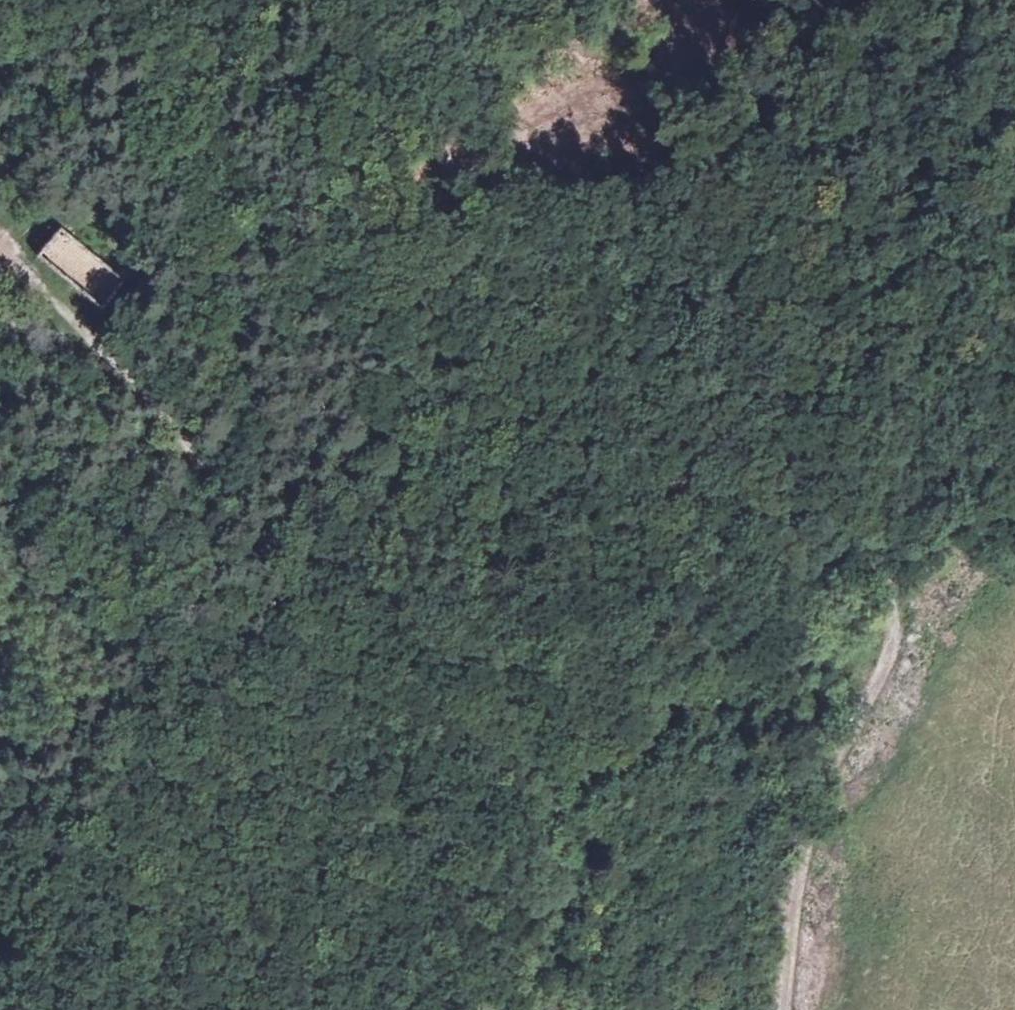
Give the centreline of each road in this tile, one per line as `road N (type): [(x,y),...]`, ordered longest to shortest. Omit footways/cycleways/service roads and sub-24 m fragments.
road 1 (track): [(781,1009),(784,950),(834,762),(916,606),(914,581),(896,563),(841,550),(807,570),(744,619),(621,752),(576,769),(525,759),(455,729),(210,461),(0,253)]
road 2 (track): [(0,65),(100,90),(174,81),(201,50),(204,32),(185,0)]

